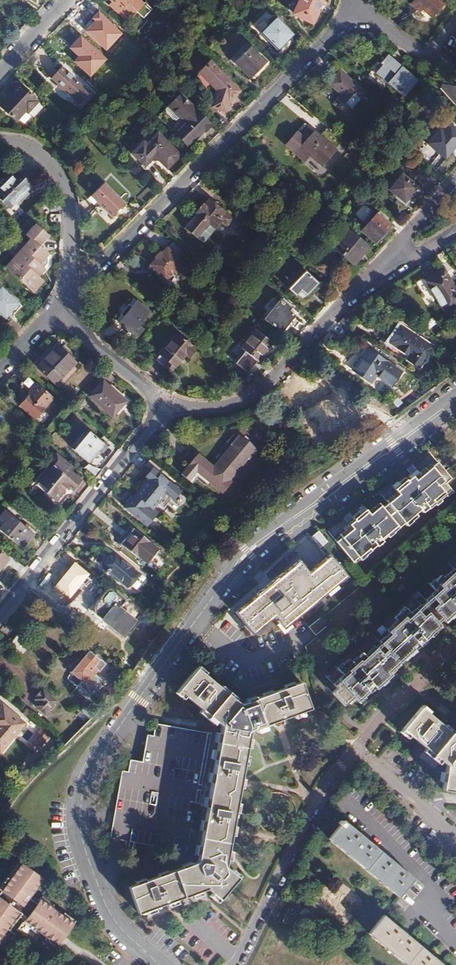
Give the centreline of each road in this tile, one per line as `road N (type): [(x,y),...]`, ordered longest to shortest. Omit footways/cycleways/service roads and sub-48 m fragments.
road 1 (unclassified): [(446,407),(247,551),(89,766),(75,808),(81,852),(110,917),(163,964)]
road 2 (residential): [(358,9),(61,307)]
road 3 (residential): [(232,964),(305,816),(355,752),(455,840)]
road 4 (residential): [(164,404),(205,412),(246,401),(380,270)]
road 5 (residential): [(0,611),(164,404)]
road 6 (residential): [(61,307),(67,241),(58,187),(31,153),(0,143)]
road 7 (residential): [(61,307),(75,330),(164,404)]

